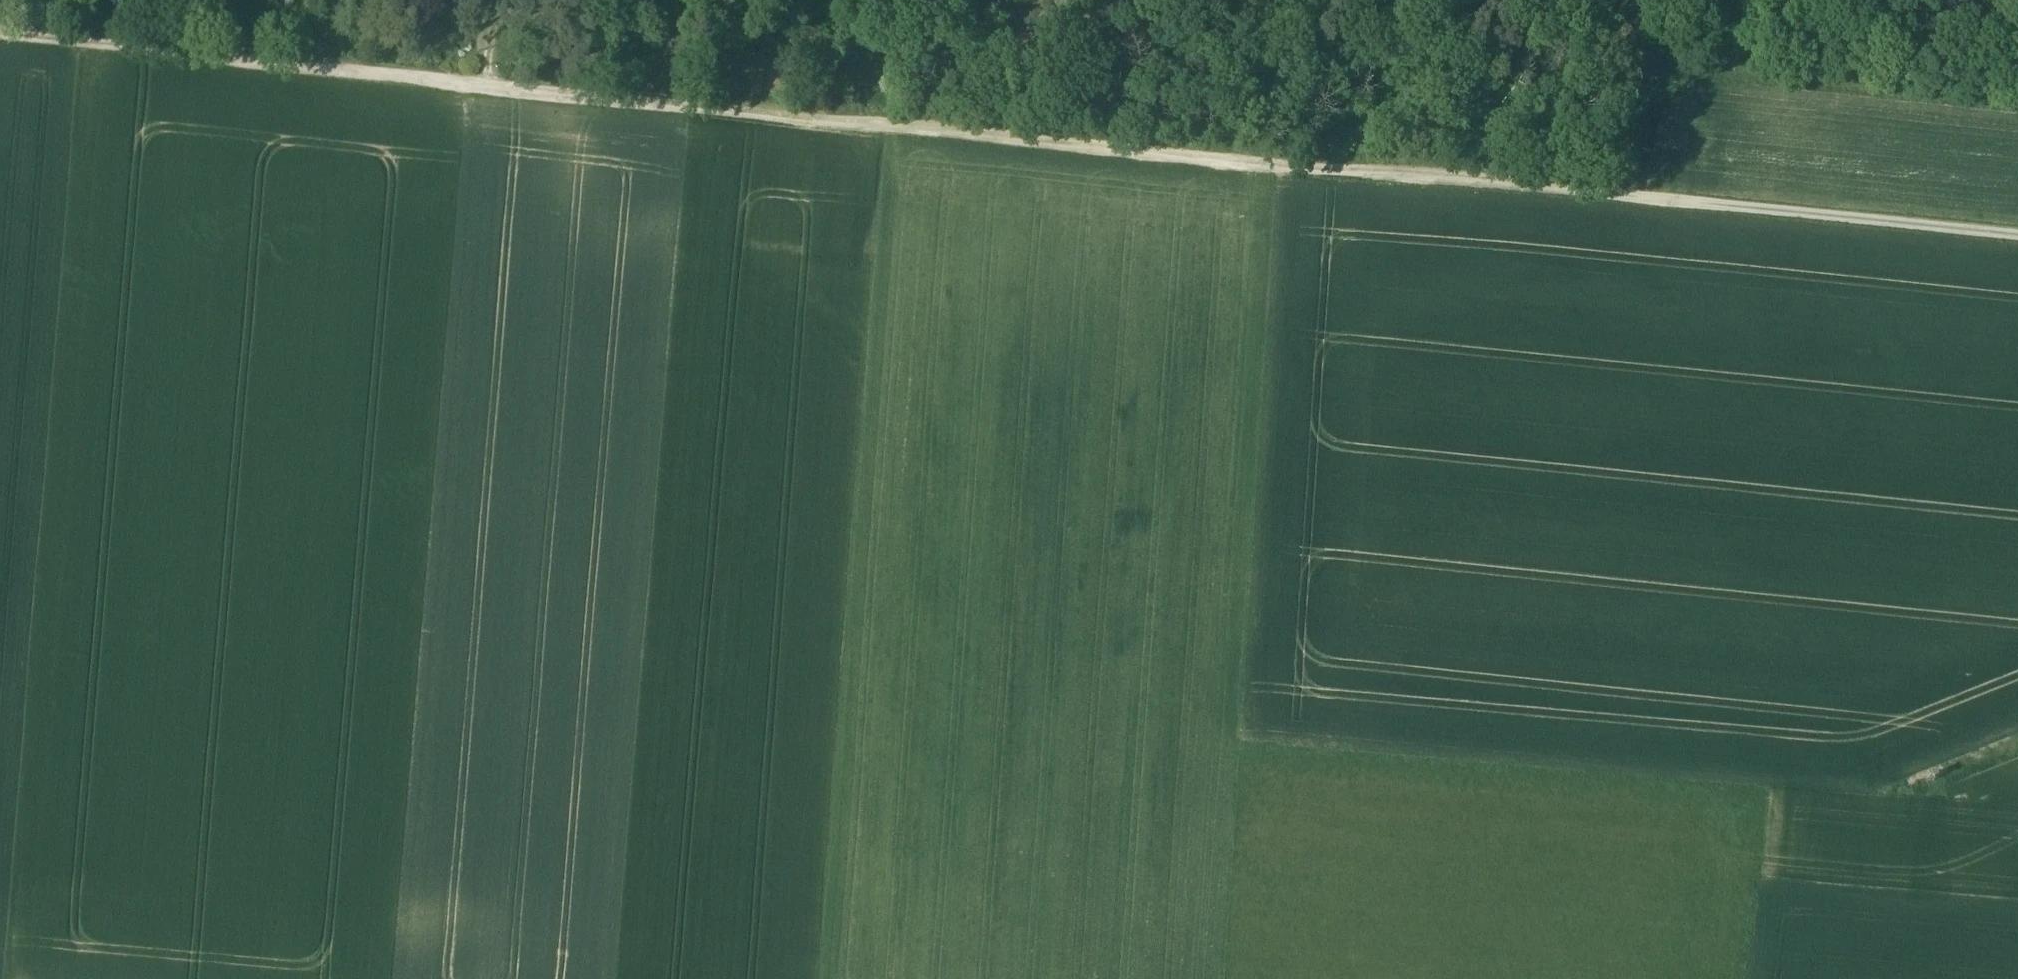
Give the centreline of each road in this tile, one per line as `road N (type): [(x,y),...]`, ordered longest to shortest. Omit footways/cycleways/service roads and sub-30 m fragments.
road 1 (track): [(2017,247),(521,96)]

